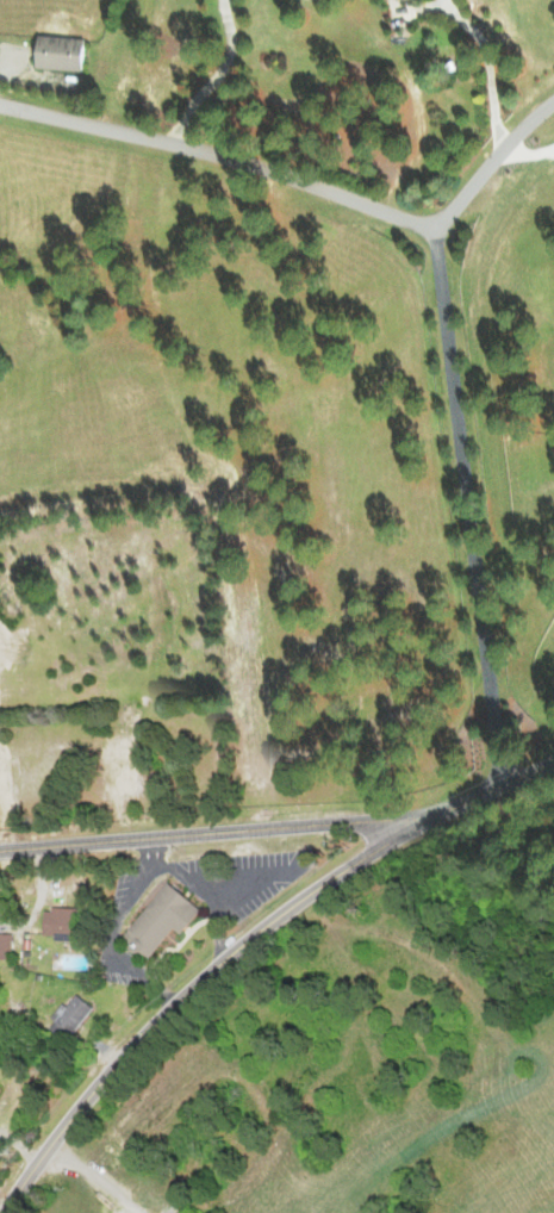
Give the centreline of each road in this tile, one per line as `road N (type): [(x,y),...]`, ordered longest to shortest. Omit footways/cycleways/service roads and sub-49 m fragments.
road 1 (residential): [(500,782),(432,228),(553,101)]
road 2 (tertiary): [(2,1212),(94,1082),(201,973),(290,902),(421,819)]
road 3 (residential): [(0,854),(421,819)]
road 4 (residential): [(390,216),(199,151),(0,105)]
road 5 (tertiary): [(421,819),(553,758)]

